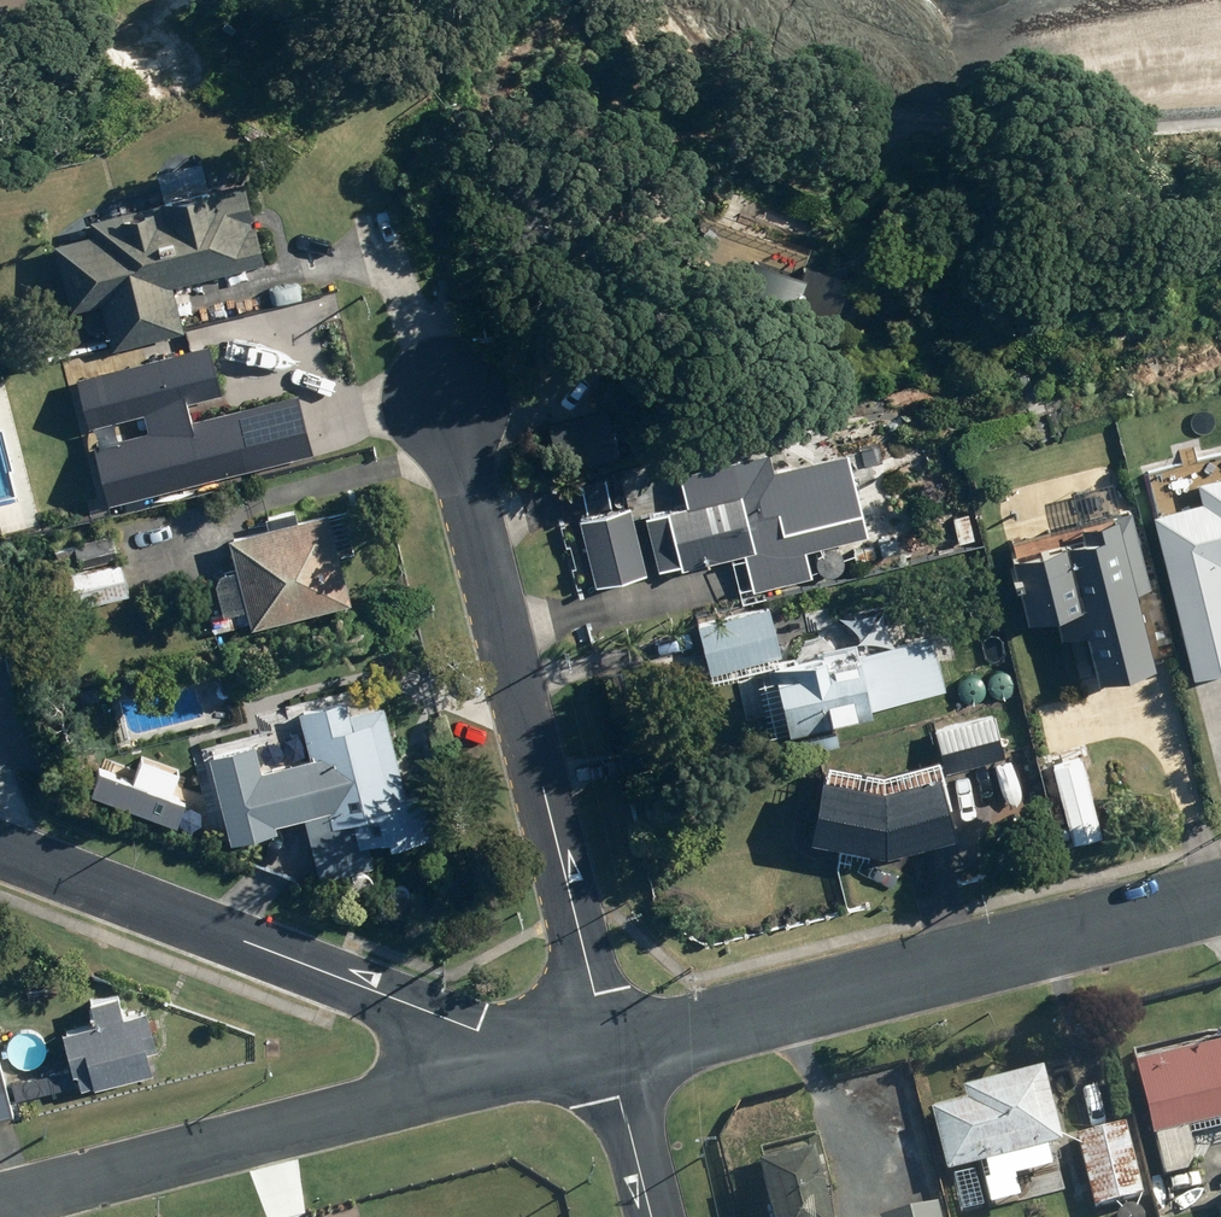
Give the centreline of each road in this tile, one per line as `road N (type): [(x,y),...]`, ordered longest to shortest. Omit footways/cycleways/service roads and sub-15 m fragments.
road 1 (residential): [(444,400),(607,1051)]
road 2 (residential): [(0,847),(481,1030),(607,1051)]
road 3 (tertiary): [(607,1051),(1220,898)]
road 4 (residential): [(0,1204),(607,1051)]
road 5 (tertiary): [(607,1051),(650,1216)]

